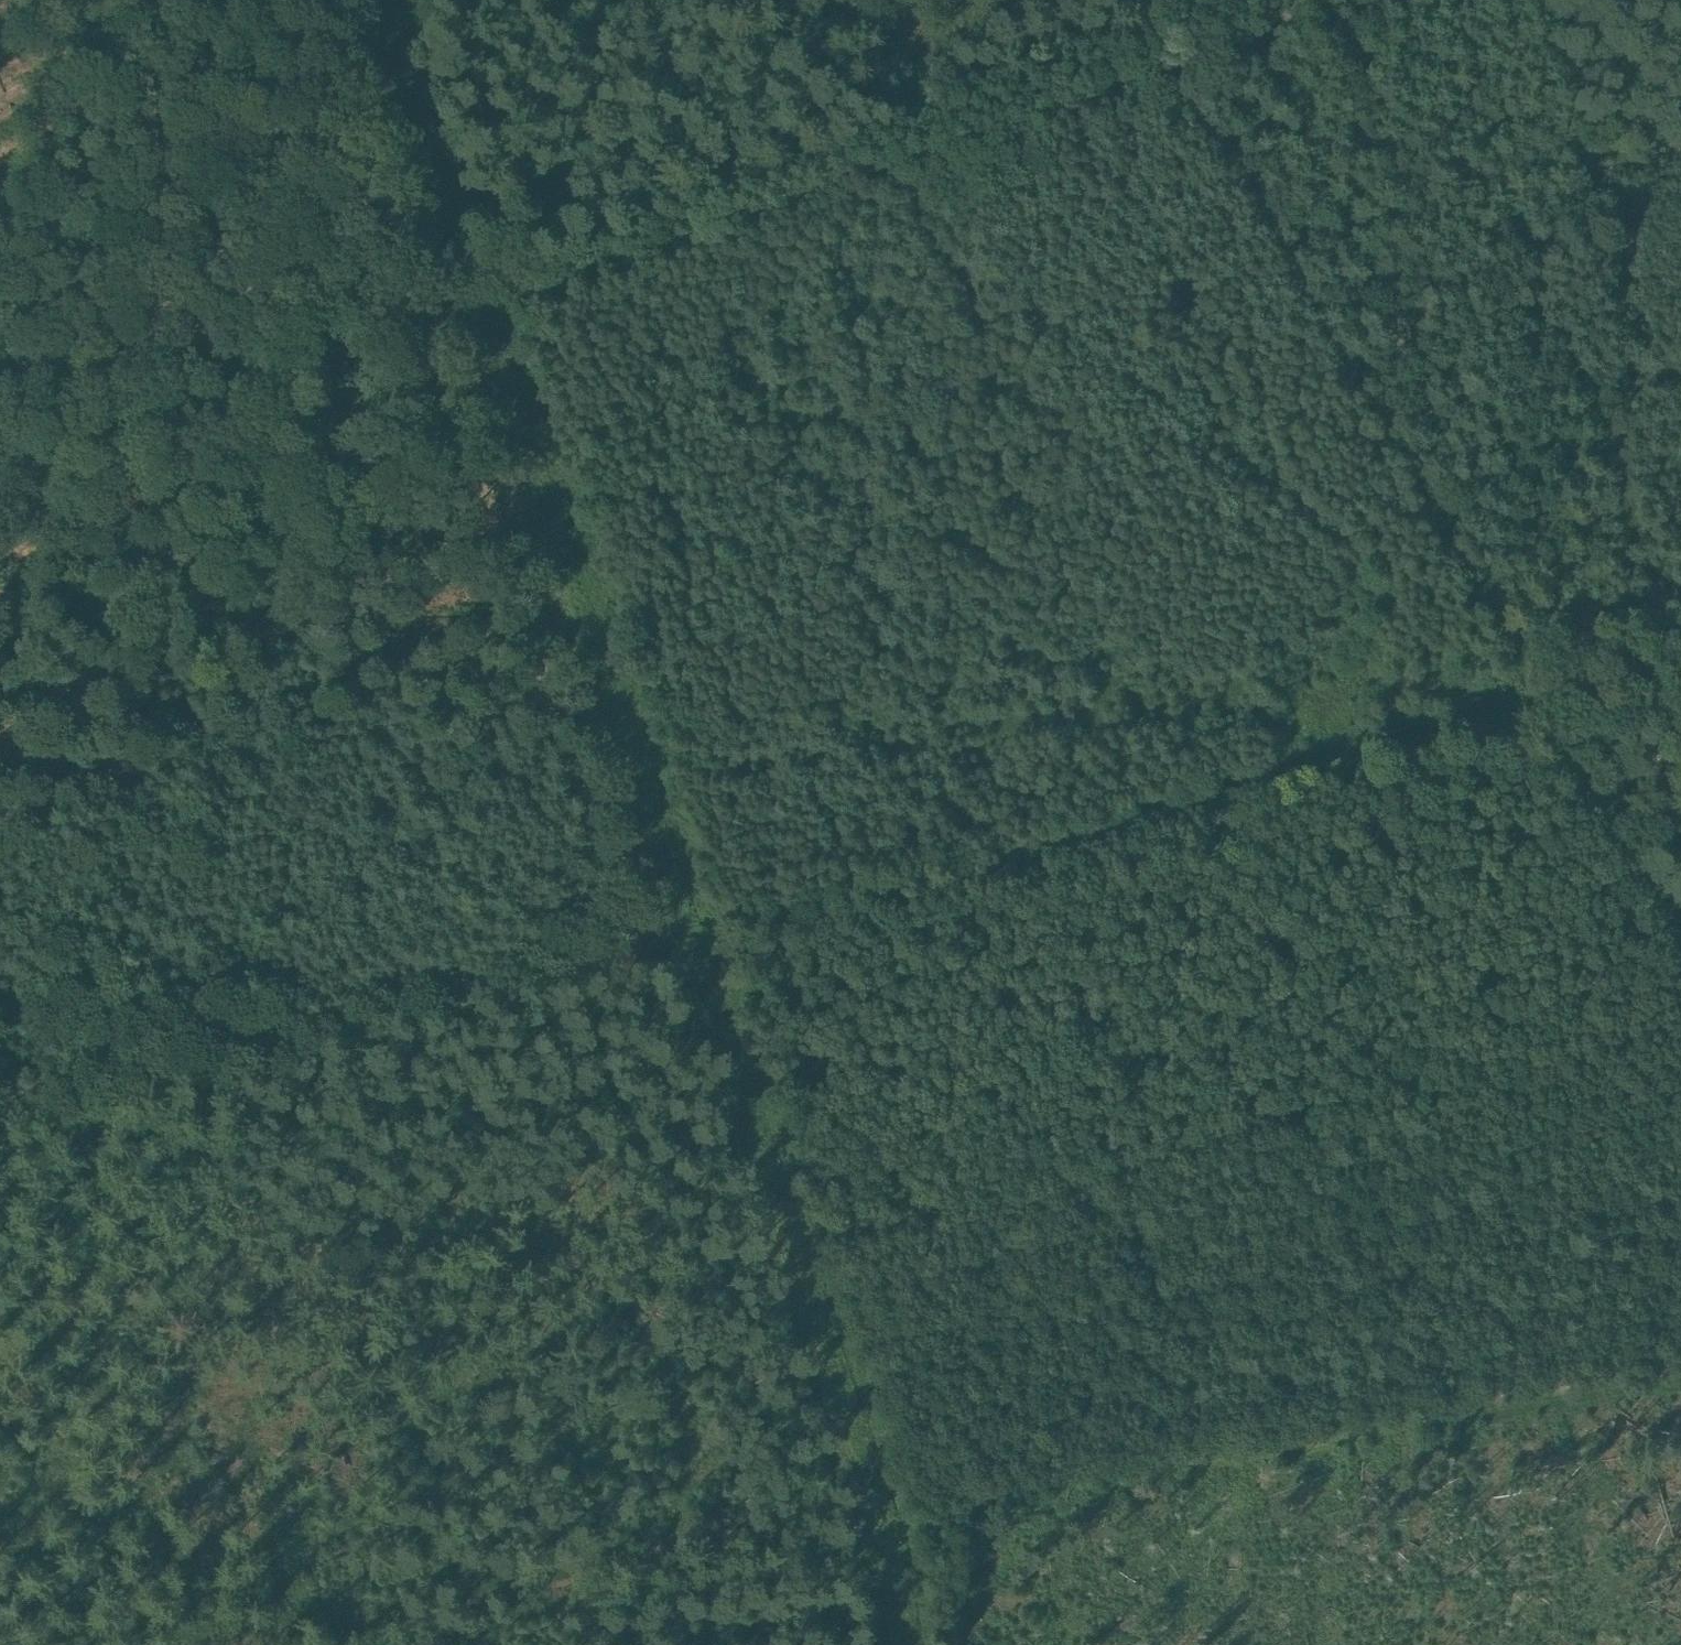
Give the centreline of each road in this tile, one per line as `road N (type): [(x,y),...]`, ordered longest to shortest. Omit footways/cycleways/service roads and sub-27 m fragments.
road 1 (track): [(461,314),(874,1537)]
road 2 (track): [(461,314),(1324,0)]
road 3 (track): [(874,1537),(1680,1364)]
road 4 (track): [(679,942),(0,1130)]
road 5 (track): [(461,314),(0,481)]
road 6 (track): [(356,0),(461,314)]

